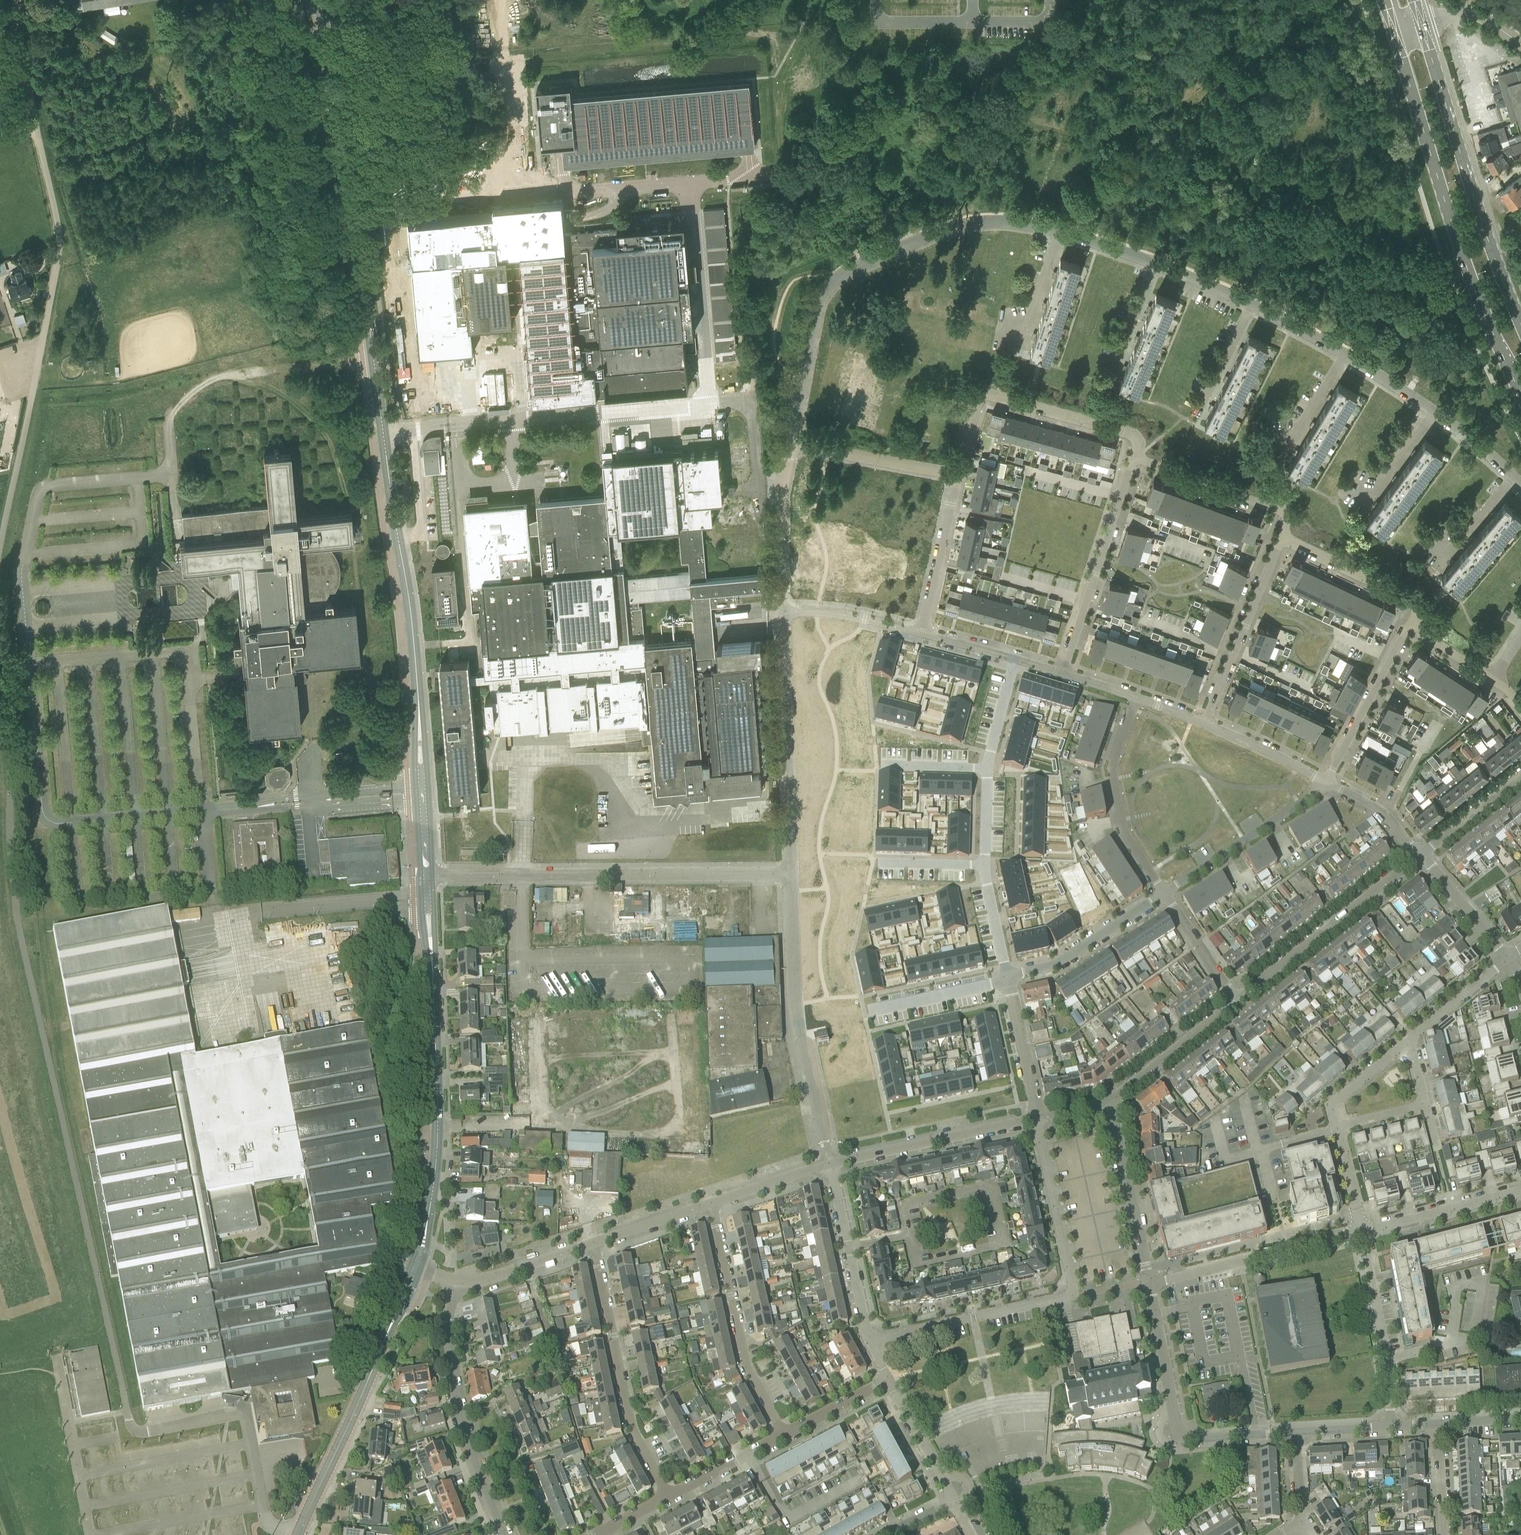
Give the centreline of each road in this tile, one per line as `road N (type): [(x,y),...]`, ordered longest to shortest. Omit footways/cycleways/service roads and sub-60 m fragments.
road 1 (residential): [(792,444),(818,307),(839,277),(947,230),(1018,224),(1156,263),(1251,305),(1434,412),(1520,486)]
road 2 (tertiary): [(427,876),(410,607),(321,0)]
road 3 (unclassified): [(123,1393),(21,939),(11,777),(0,734)]
road 4 (unclassified): [(0,548),(58,260),(58,227),(9,0)]
road 5 (tertiary): [(415,1269),(438,1128),(427,876)]
road 6 (residential): [(870,1342),(1075,1296),(1036,1118)]
road 7 (secondary): [(1394,34),(1456,235),(1520,388)]
road 8 (residential): [(427,876),(791,874)]
road 9 (secondary): [(1520,323),(1422,25)]
road 10 (residential): [(829,1163),(799,1025),(791,874)]
road 11 (tertiary): [(298,1534),(415,1269)]
road 12 (residential): [(1134,457),(1139,438),(976,391),(956,475)]
road 13 (track): [(506,0),(502,173),(407,197)]
road 14 (residential): [(595,1245),(631,1425),(668,1497)]
road 15 (residential): [(791,874),(782,610)]
road 16 (residential): [(505,1534),(459,1411),(448,1328),(456,1282)]
road 17 (residential): [(712,1204),(745,1365),(783,1435)]
road 18 (residential): [(1237,1001),(1418,857)]
road 19 (residential): [(1063,675),(1134,457)]
road 20 (residential): [(1149,1285),(1362,1232)]
road 21 (residential): [(1138,698),(1113,771),(1124,832),(1164,893)]
road 22 (residential): [(829,1163),(1036,1118)]
road 23 (residential): [(1281,538),(1205,724)]
road 24 (residential): [(1392,1427),(1362,1232)]
road 25 (residential): [(1164,893),(1327,783)]
road 26 (residential): [(1149,1285),(1110,1102)]
road 27 (residential): [(870,1342),(829,1163)]
road 28 (residential): [(1281,538),(1283,514),(1134,457)]
road 29 (residential): [(1008,979),(1057,964),(1164,893)]
road 30 (track): [(168,433),(197,388),(229,376),(320,366)]
road 31 (residential): [(1327,783),(1409,625)]
road 32 (residential): [(1409,625),(1414,602),(1281,538)]
road 33 (residential): [(792,444),(782,492),(782,610)]
road 34 (residential): [(956,475),(792,444)]
road 35 (residential): [(1362,1232),(1520,1191)]
road 36 (residential): [(1110,1102),(1237,1001)]
road 37 (residential): [(923,633),(956,475)]
road 38 (residential): [(1181,1441),(1149,1285)]
road 39 (residential): [(864,1010),(1008,979)]
road 40 (residential): [(456,1282),(485,1281),(595,1245)]
road 41 (residential): [(923,633),(782,610)]
road 42 (residential): [(1039,1118),(1008,979)]
road 43 (residential): [(954,1500),(889,1380)]
road 44 (residential): [(1327,783),(1205,724)]
road 45 (residential): [(1507,958),(1421,855)]
road 46 (residential): [(668,1497),(783,1435)]
road 47 (residential): [(1237,1001),(1164,893)]
road 48 (residential): [(1409,1040),(1507,958)]
road 49 (residential): [(1421,855),(1520,775)]
road 50 (residential): [(1336,1129),(1331,1105),(1409,1040)]
road 51 (residential): [(595,1245),(712,1204)]
road 52 (residential): [(712,1204),(829,1163)]
road 53 (residential): [(1418,857),(1380,811),(1327,783)]

